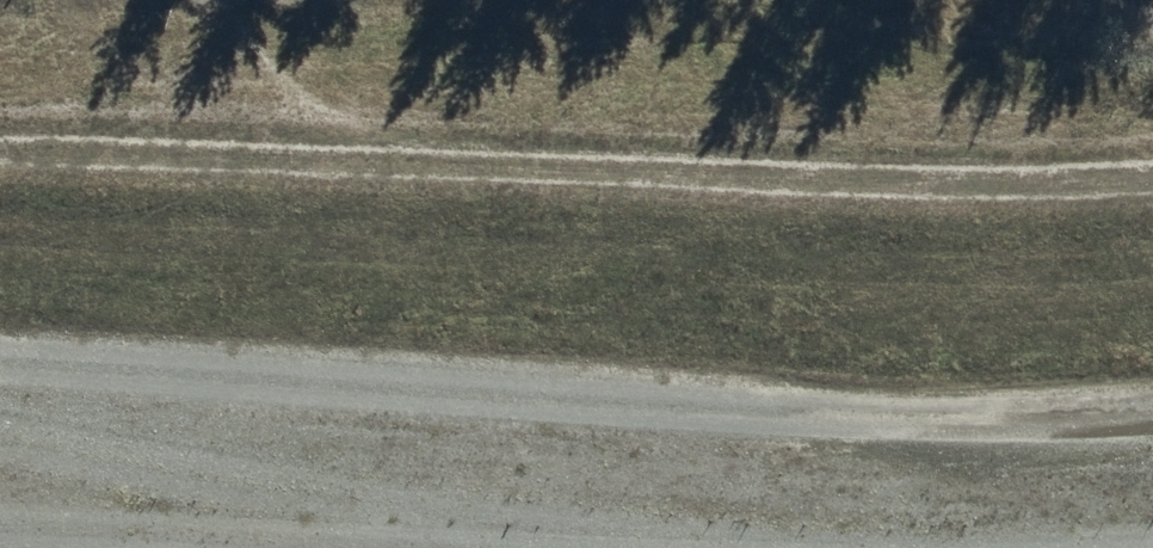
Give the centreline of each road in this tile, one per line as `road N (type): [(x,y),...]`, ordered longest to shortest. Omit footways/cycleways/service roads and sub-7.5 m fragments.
road 1 (unclassified): [(0,367),(1066,438),(1152,431)]
road 2 (track): [(1152,175),(1031,180),(0,144)]
road 3 (track): [(0,529),(778,547)]

